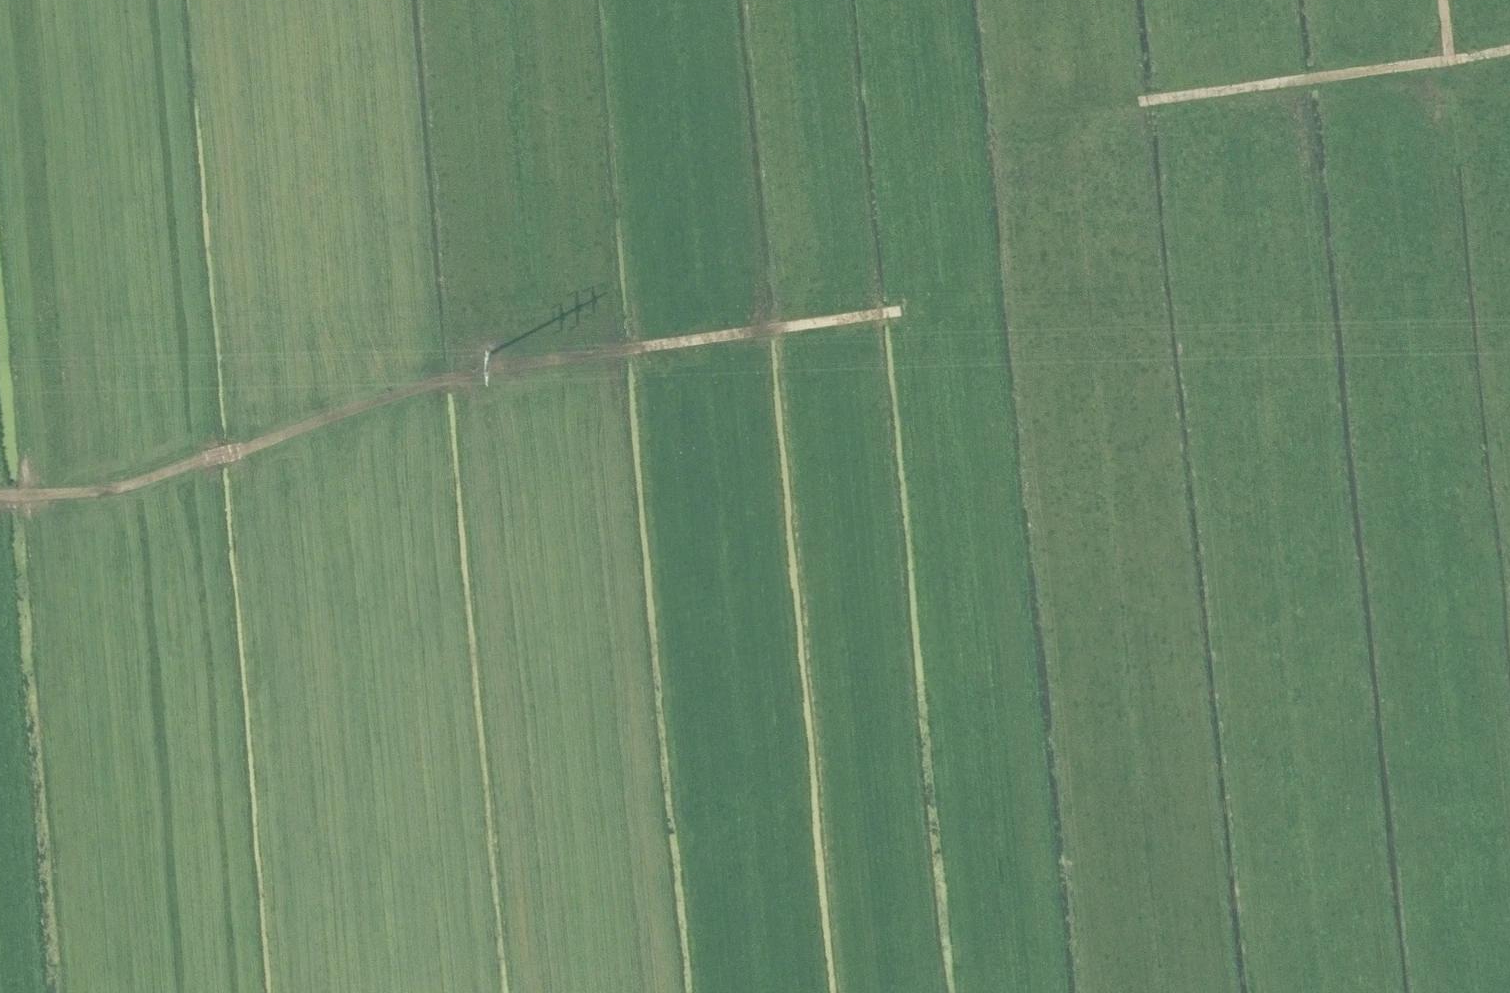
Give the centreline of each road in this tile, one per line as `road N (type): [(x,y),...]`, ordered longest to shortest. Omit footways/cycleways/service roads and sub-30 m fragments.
road 1 (track): [(1163,103),(1509,53)]

